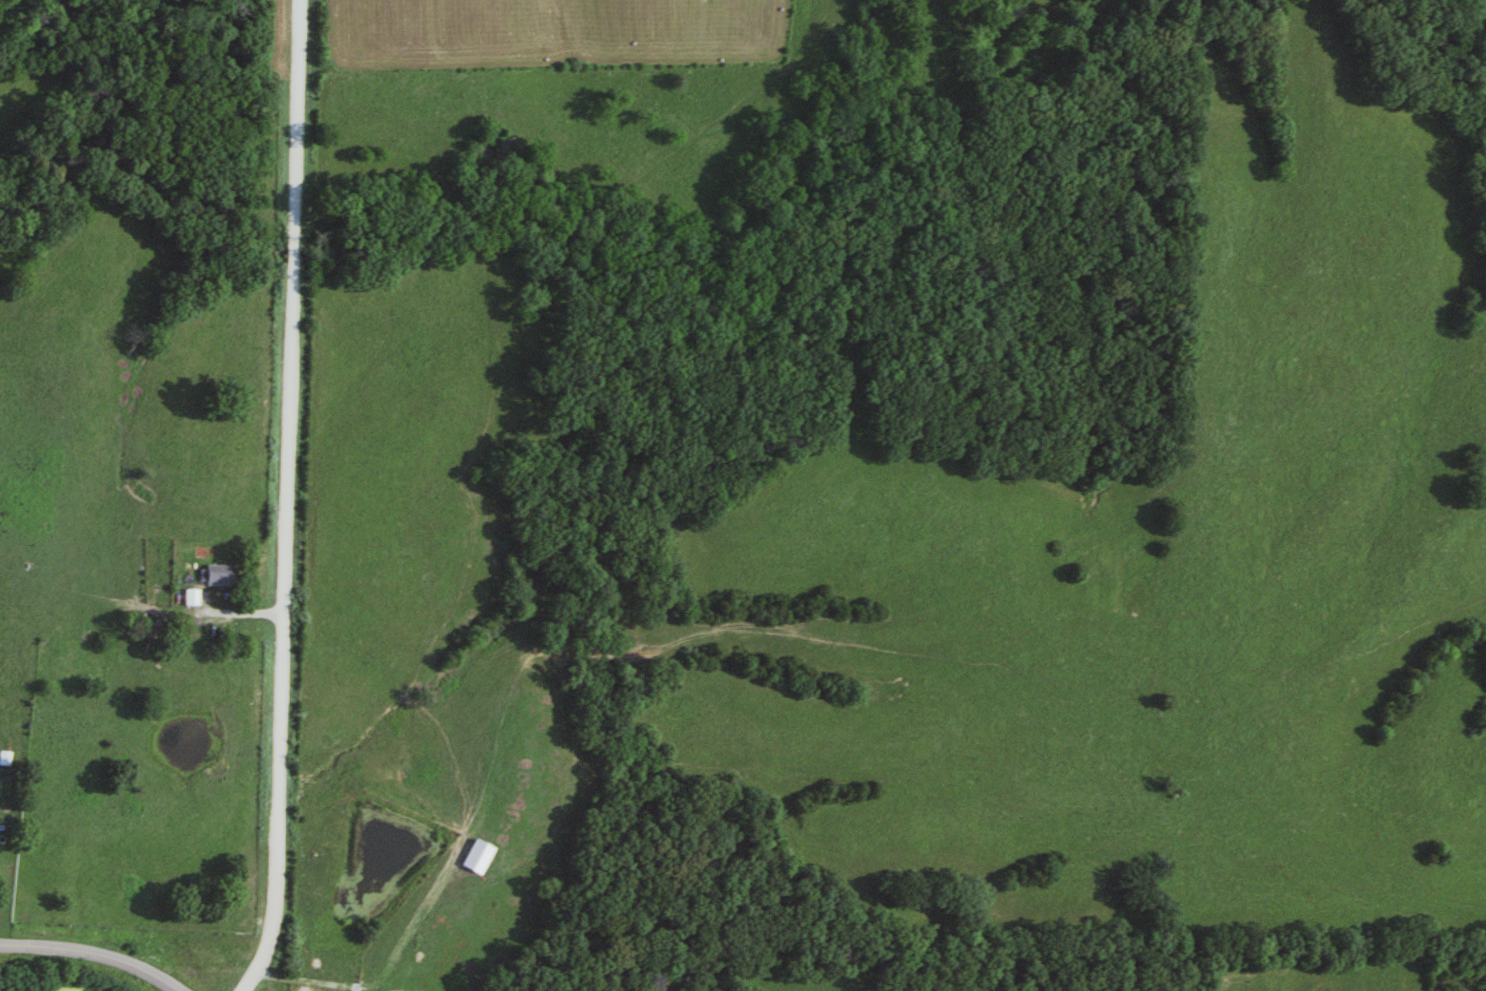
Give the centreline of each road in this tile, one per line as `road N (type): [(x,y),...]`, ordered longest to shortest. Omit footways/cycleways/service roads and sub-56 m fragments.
road 1 (residential): [(244,990),(264,967),(272,936),(300,0)]
road 2 (tertiary): [(175,990),(136,966),(100,957),(0,950)]

